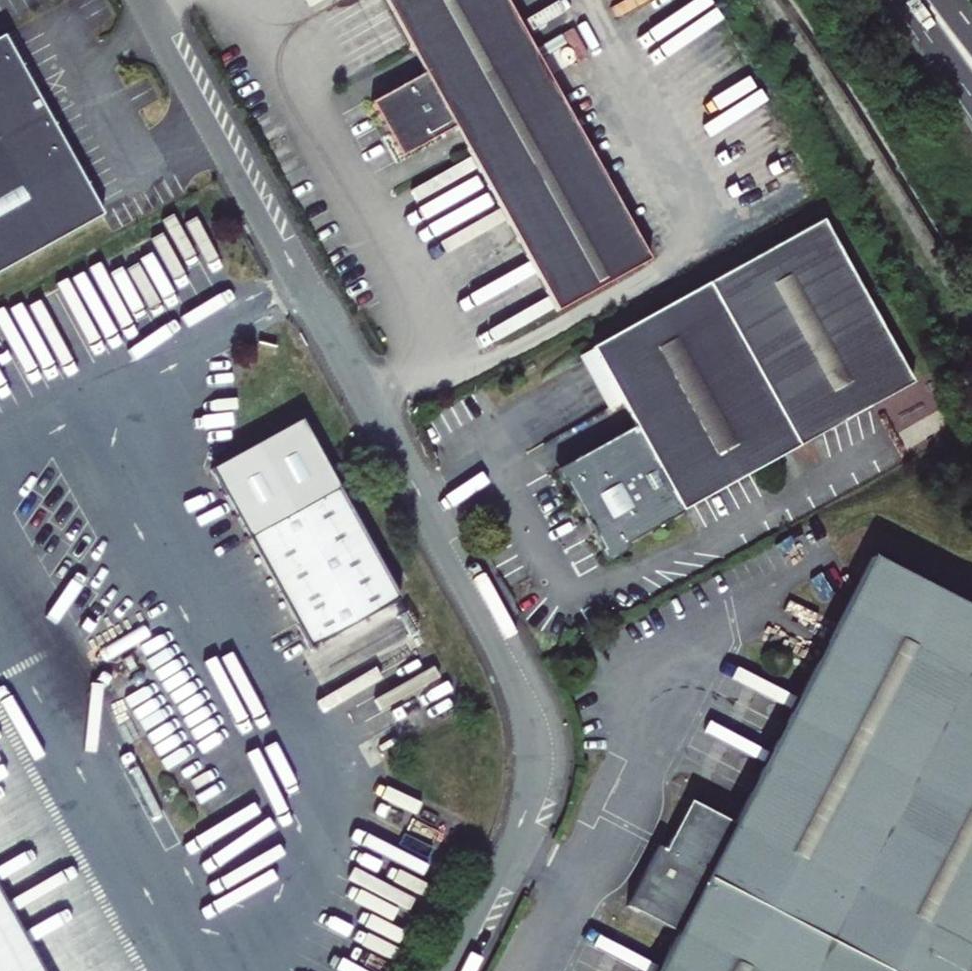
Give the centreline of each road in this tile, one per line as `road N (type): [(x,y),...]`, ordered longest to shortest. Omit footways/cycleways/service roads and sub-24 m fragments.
road 1 (unclassified): [(144,0),(517,692),(529,764),(521,819),(447,970)]

